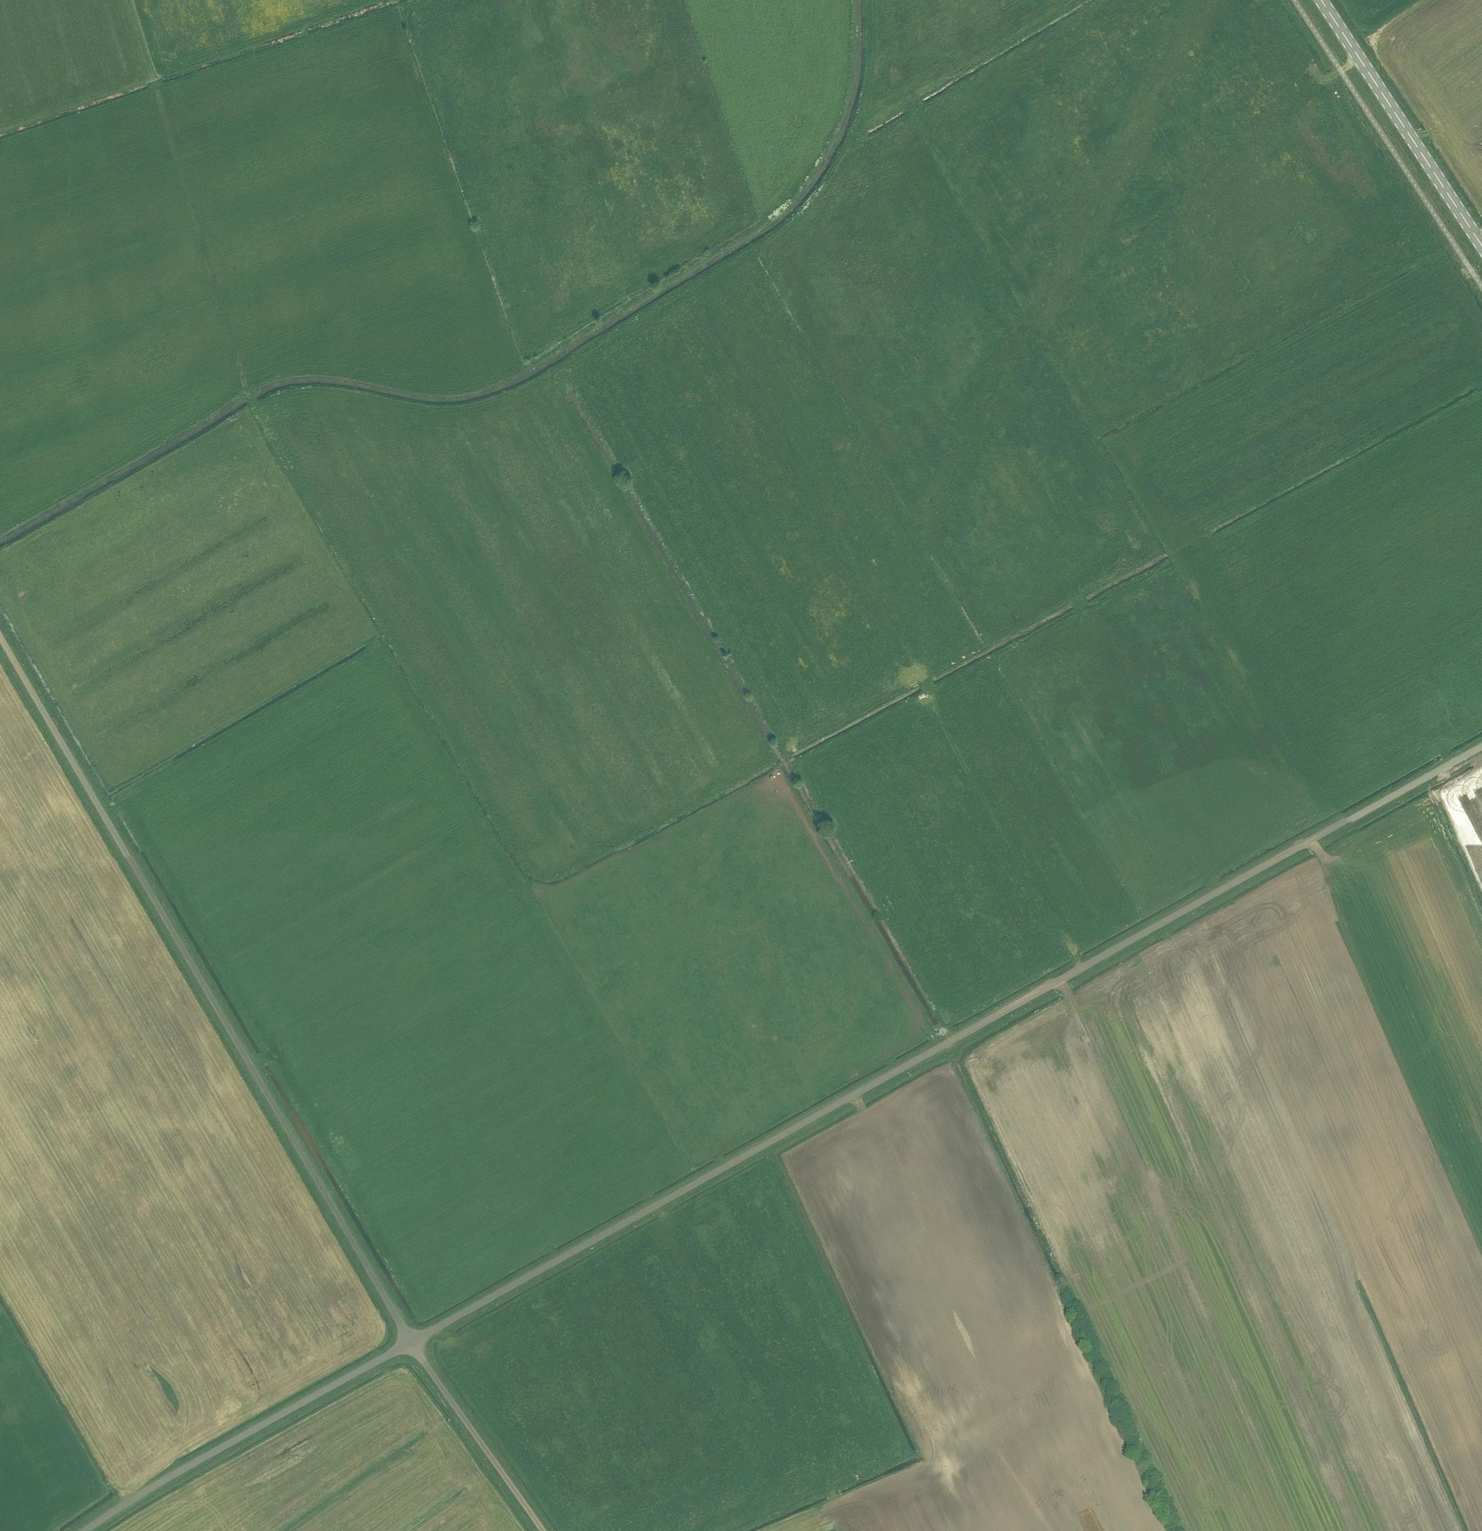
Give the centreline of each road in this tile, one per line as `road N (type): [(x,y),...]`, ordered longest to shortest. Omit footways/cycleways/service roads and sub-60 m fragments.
road 1 (unclassified): [(411,1342),(1481,743)]
road 2 (unclassified): [(411,1342),(0,632)]
road 3 (unclassified): [(85,1530),(411,1342)]
road 4 (primary): [(1481,245),(1322,0)]
road 5 (track): [(544,1530),(411,1342)]

